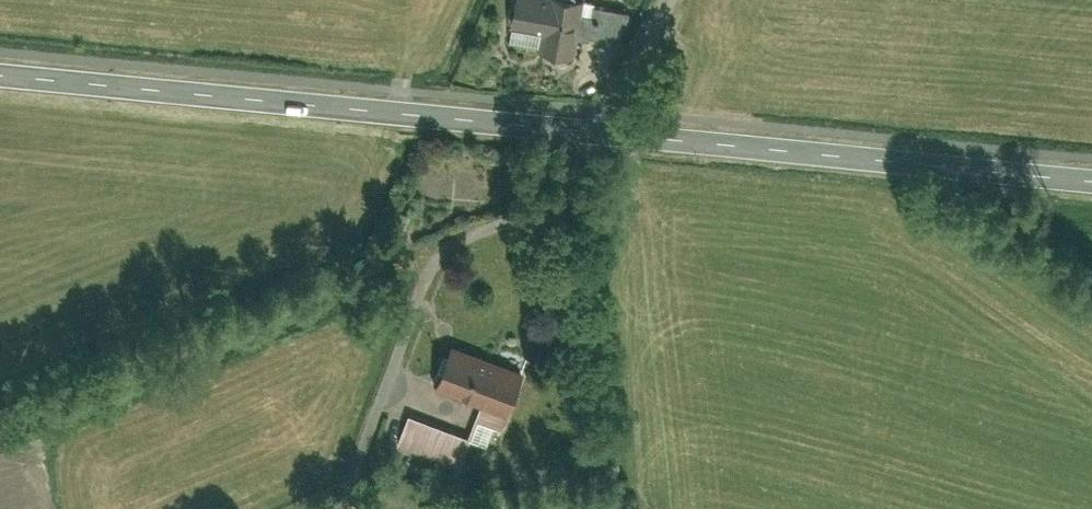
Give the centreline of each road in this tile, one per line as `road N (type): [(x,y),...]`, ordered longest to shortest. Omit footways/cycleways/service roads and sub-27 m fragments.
road 1 (tertiary): [(603,134),(0,77)]
road 2 (tertiary): [(1091,185),(603,134)]
road 3 (residential): [(346,508),(437,262),(549,203),(603,134)]
road 4 (residential): [(603,134),(668,0)]

